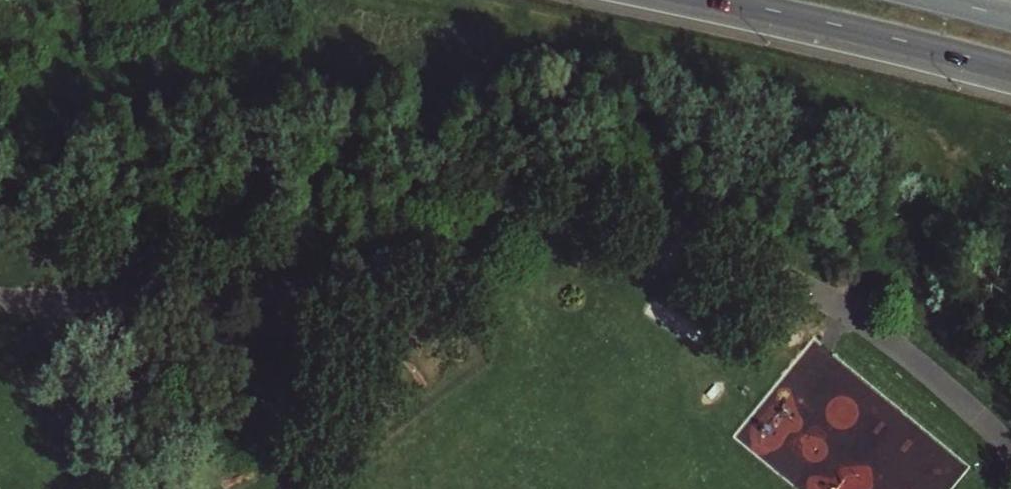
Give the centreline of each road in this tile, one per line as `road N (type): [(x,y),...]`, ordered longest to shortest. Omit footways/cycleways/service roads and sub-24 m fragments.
road 1 (primary): [(719,0),(1010,69)]

